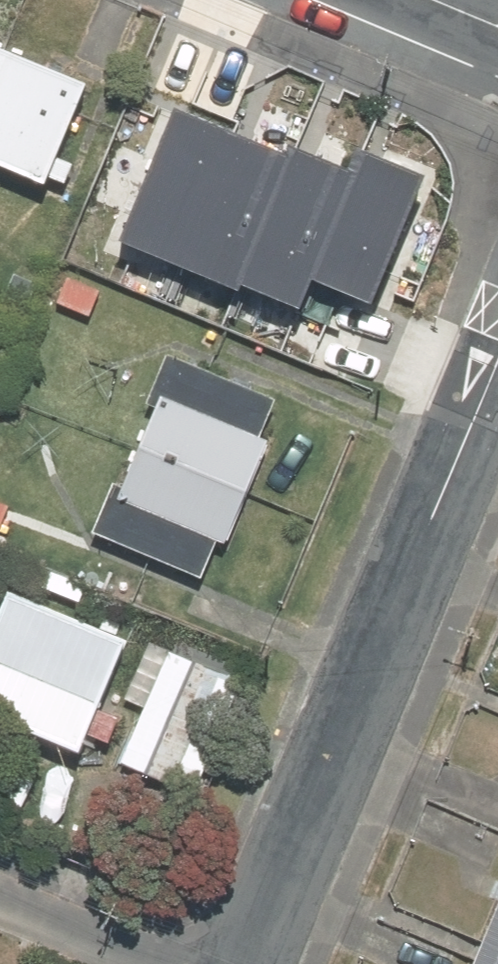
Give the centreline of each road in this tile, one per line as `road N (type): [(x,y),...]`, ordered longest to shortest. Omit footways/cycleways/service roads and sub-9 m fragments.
road 1 (residential): [(241,963),(497,358)]
road 2 (residential): [(0,905),(139,963)]

